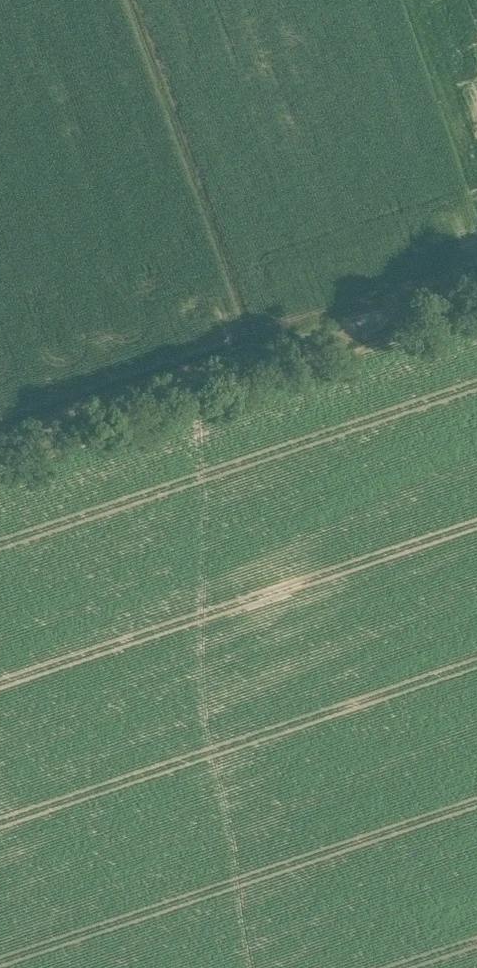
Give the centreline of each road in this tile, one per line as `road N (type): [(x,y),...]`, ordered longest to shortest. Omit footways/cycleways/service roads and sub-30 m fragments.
road 1 (track): [(476,281),(0,449)]

